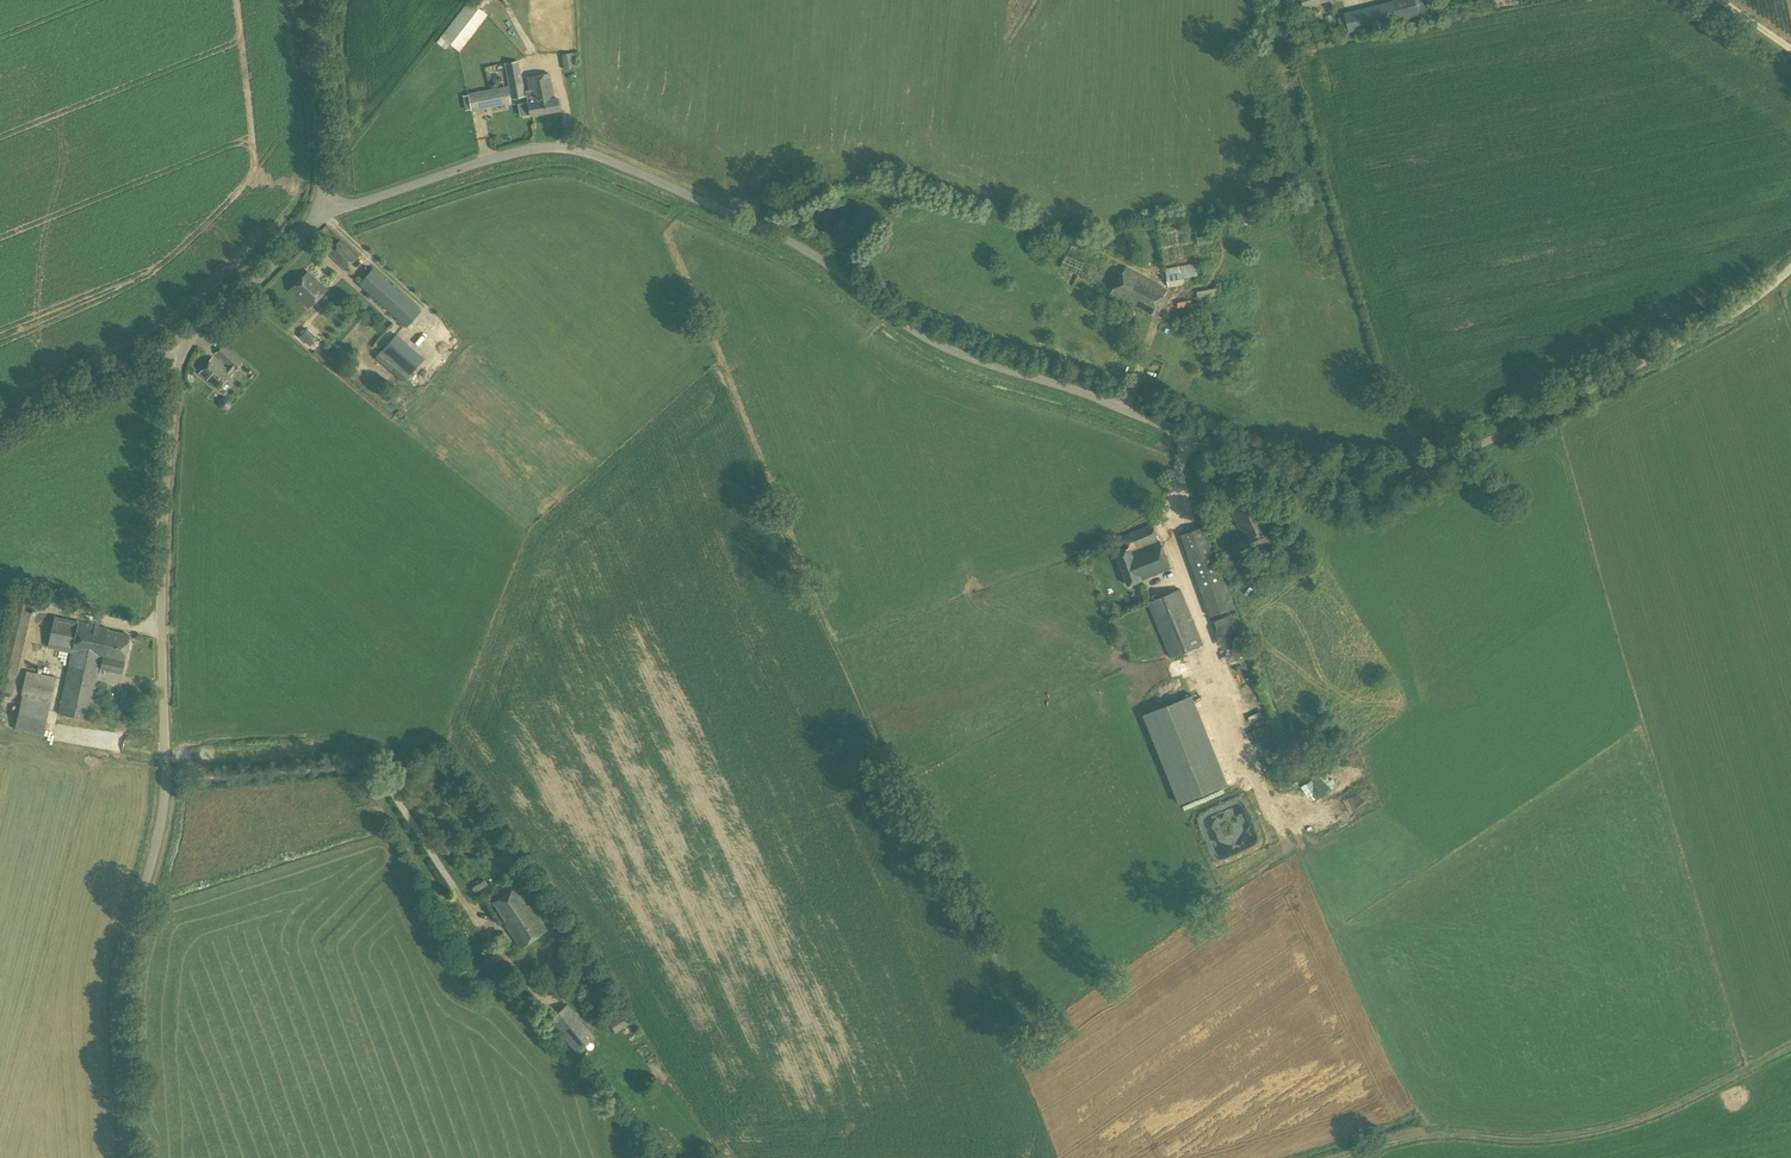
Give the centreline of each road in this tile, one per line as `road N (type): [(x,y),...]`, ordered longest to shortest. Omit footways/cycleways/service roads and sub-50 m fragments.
road 1 (unclassified): [(1790,268),(1724,320),(1415,477),(1346,494),(930,340),(791,239),(577,148),(497,154),(317,207)]
road 2 (unclassified): [(130,1157),(120,1002),(123,960),(162,812),(164,476),(185,340)]
road 3 (track): [(1790,1048),(1624,1125),(1532,1139),(1448,1133),(1338,1157)]
road 4 (unclassified): [(317,207),(325,173),(323,0)]
road 5 (unclassified): [(0,423),(185,340)]
road 6 (unclassified): [(185,340),(296,242),(317,207)]

